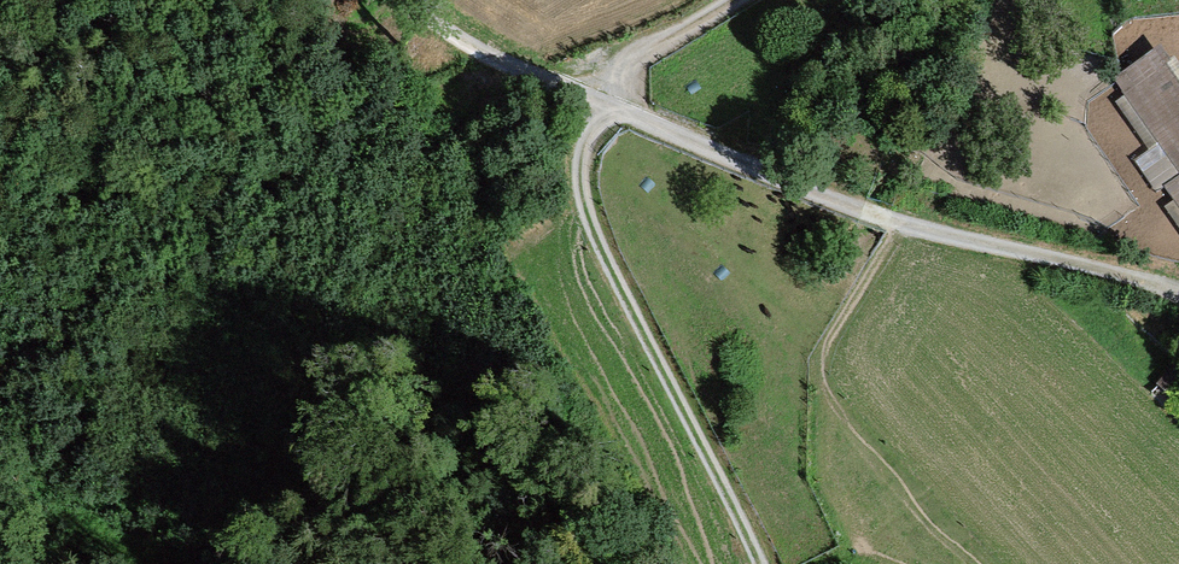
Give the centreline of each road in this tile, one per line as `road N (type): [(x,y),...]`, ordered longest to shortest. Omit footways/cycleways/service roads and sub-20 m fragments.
road 1 (track): [(407,0),(423,17),(848,202),(1178,293)]
road 2 (track): [(740,0),(584,86),(567,169),(757,563)]

